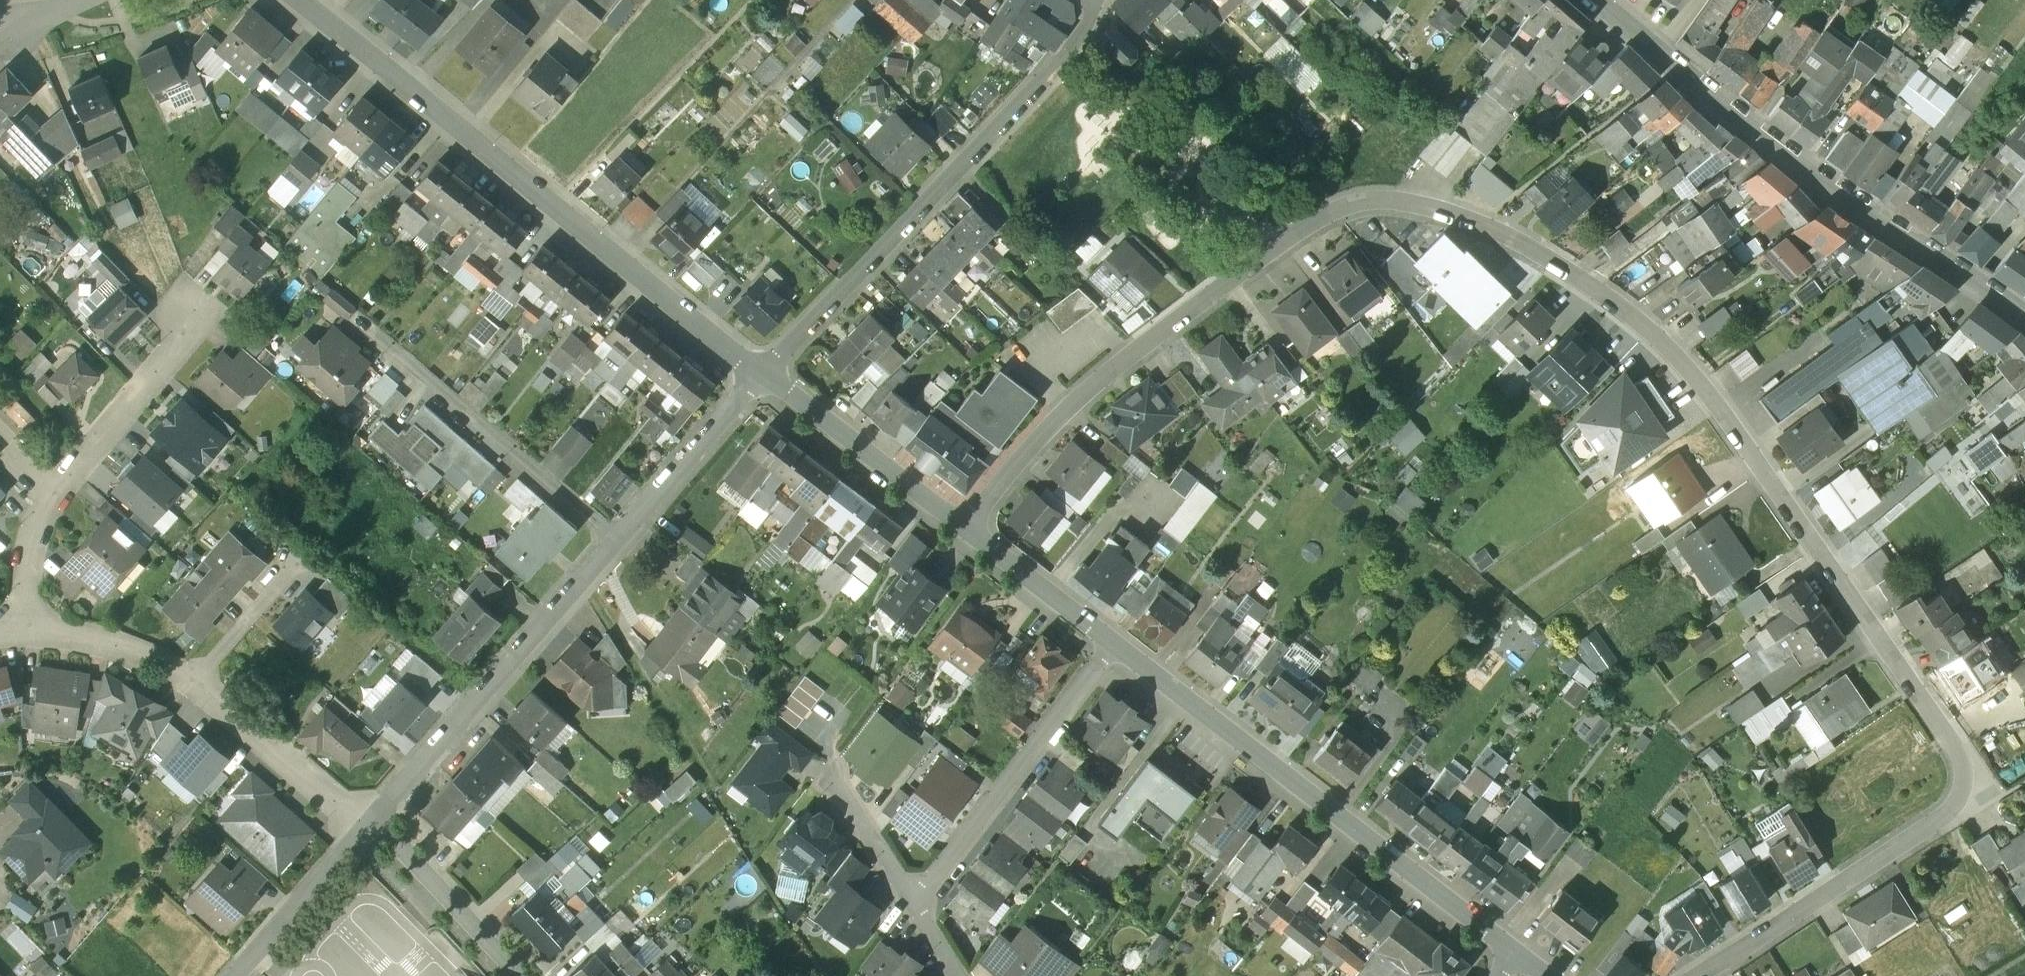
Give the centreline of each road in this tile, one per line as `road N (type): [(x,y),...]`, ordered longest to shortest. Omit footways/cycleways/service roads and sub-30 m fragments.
road 1 (residential): [(1708,975),(1959,814),(1970,776),(1956,742),(1683,358),(1546,255),(1435,208),(1386,201),(1322,216),(1069,406),(963,533)]
road 2 (residential): [(299,0),(759,374)]
road 3 (residential): [(2024,322),(1766,148),(1586,0)]
road 4 (residential): [(1099,0),(1038,82),(759,374)]
road 5 (residential): [(1512,960),(1115,651)]
road 6 (residential): [(614,544),(366,822)]
road 7 (residential): [(20,634),(23,576),(37,521),(195,321)]
road 8 (residential): [(614,544),(373,336)]
road 9 (residential): [(759,374),(963,533)]
road 10 (residential): [(916,915),(1059,718)]
road 11 (residential): [(759,374),(614,544)]
road 12 (residential): [(366,822),(197,680)]
road 13 (residential): [(512,975),(366,822)]
road 14 (residential): [(366,822),(227,975)]
road 15 (residential): [(963,533),(1115,651)]
road 16 (residential): [(197,680),(113,647),(20,634)]
road 17 (residential): [(834,781),(916,915)]
road 18 (residential): [(197,680),(296,565)]

